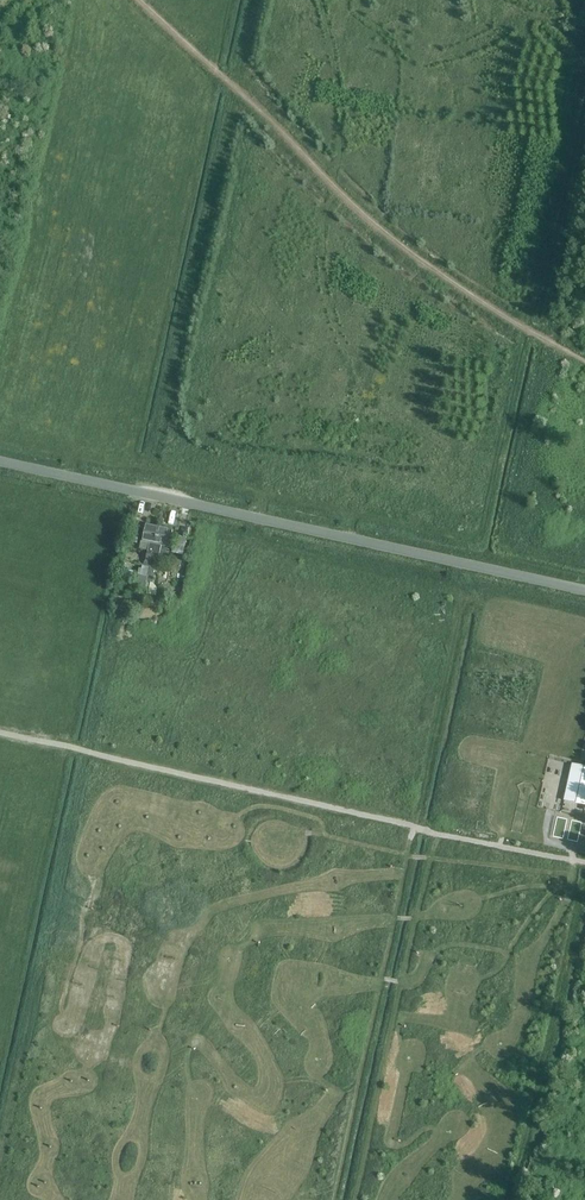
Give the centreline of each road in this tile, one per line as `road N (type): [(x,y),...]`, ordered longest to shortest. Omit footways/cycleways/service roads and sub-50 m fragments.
road 1 (unclassified): [(584,591),(0,462)]

